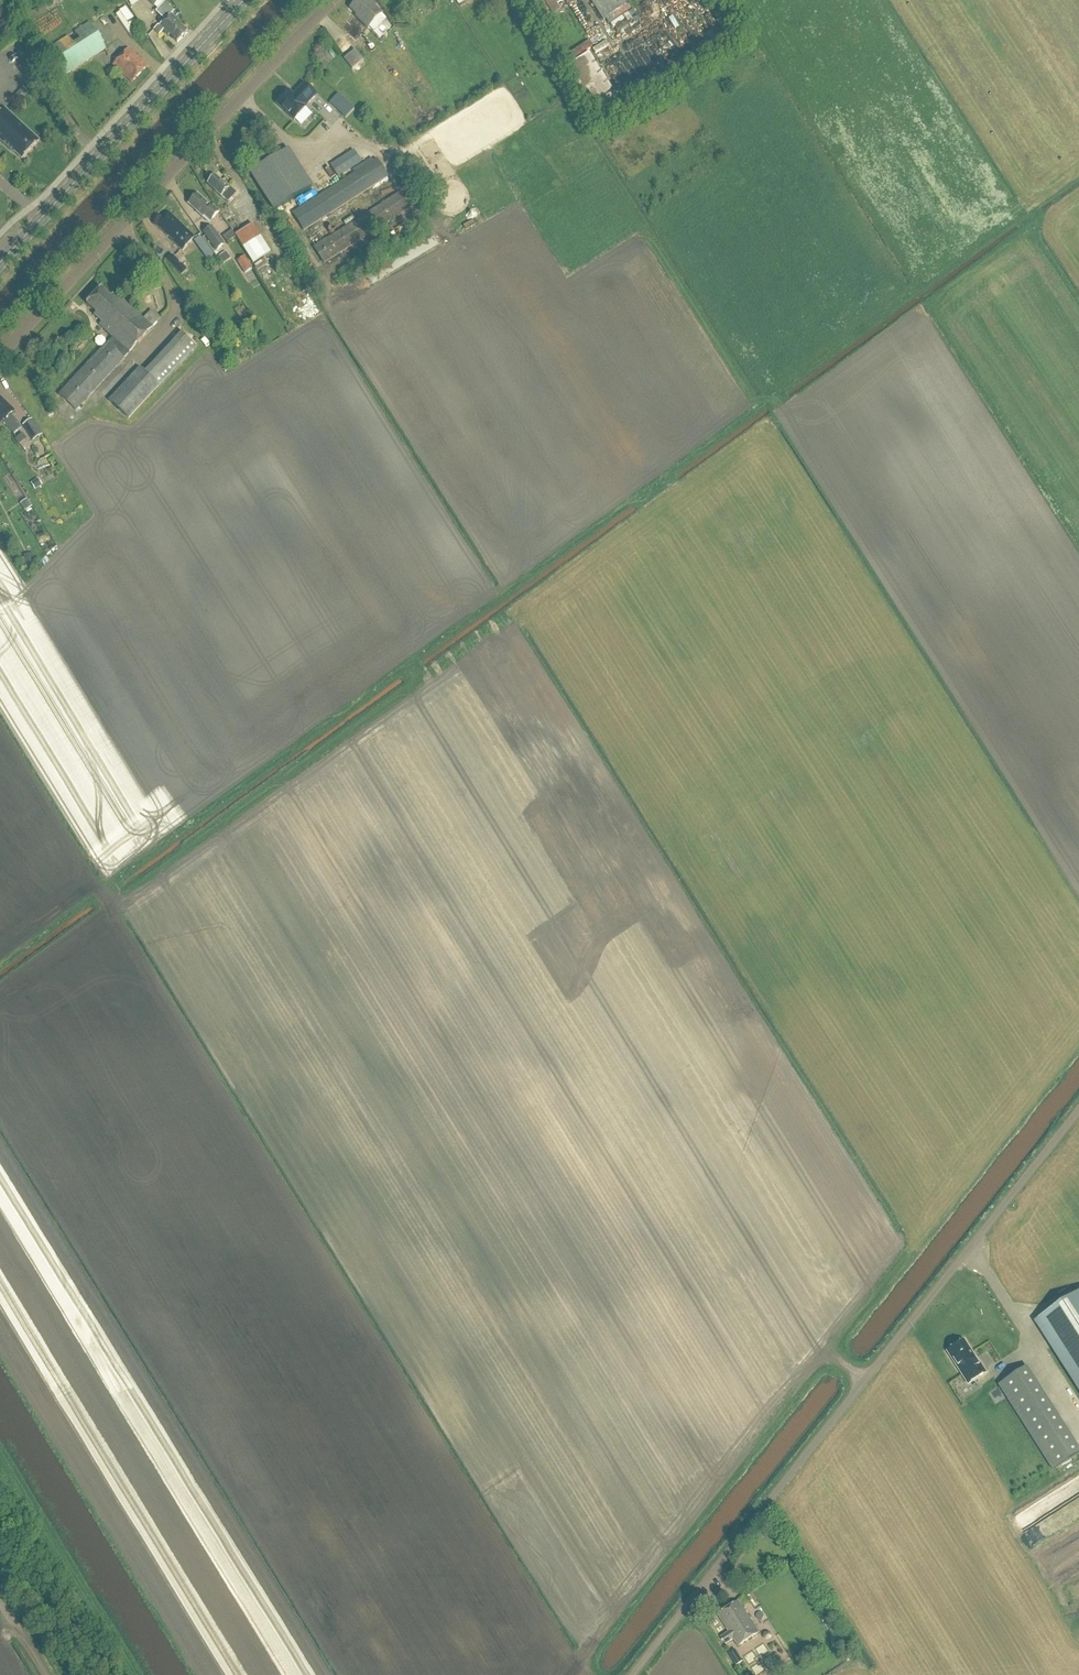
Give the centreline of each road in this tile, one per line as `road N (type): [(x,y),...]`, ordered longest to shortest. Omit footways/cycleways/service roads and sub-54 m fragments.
road 1 (unclassified): [(632,1674),(1078,1109)]
road 2 (unclassified): [(0,357),(332,0)]
road 3 (secondary): [(0,262),(243,0)]

